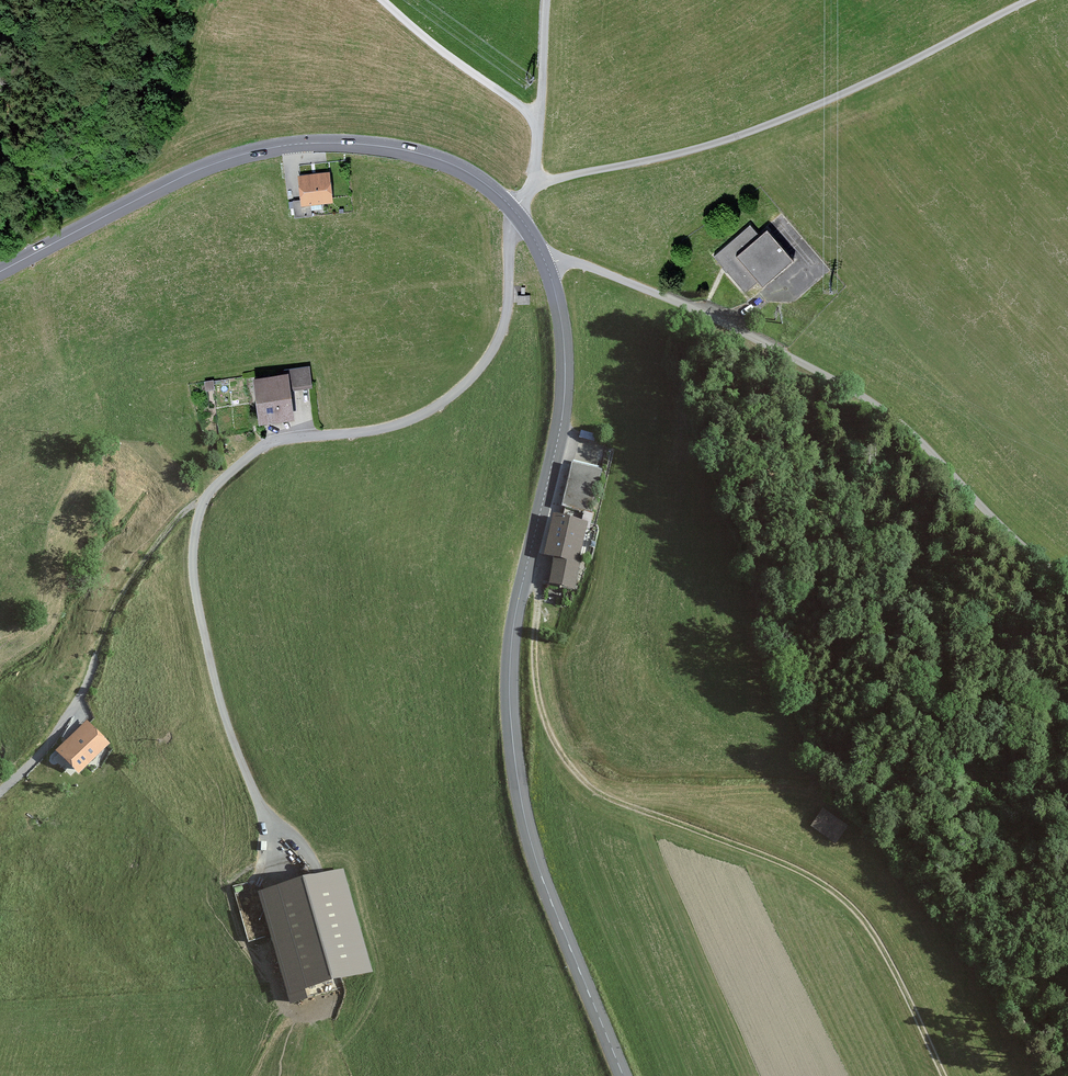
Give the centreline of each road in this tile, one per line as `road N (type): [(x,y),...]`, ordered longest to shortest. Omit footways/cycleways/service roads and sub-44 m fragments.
road 1 (secondary): [(0,272),(212,166),(308,146),(430,159),(464,174),(517,217),(555,293),(564,416),(514,626),(516,765),(545,885),(623,1075)]
road 2 (track): [(279,833),(206,641),(196,518),(207,497),(267,447),(362,432),(457,391),(488,358),(506,320),(517,217)]
road 3 (track): [(523,582),(538,593),(539,701),(572,768),(601,793),(793,868),(845,900),(886,955),(945,1075)]
road 4 (track): [(542,255),(707,312),(874,402),(1067,579)]
road 5 (track): [(207,497),(165,528),(113,611),(61,730),(0,792)]
road 6 (track): [(542,118),(386,0)]

